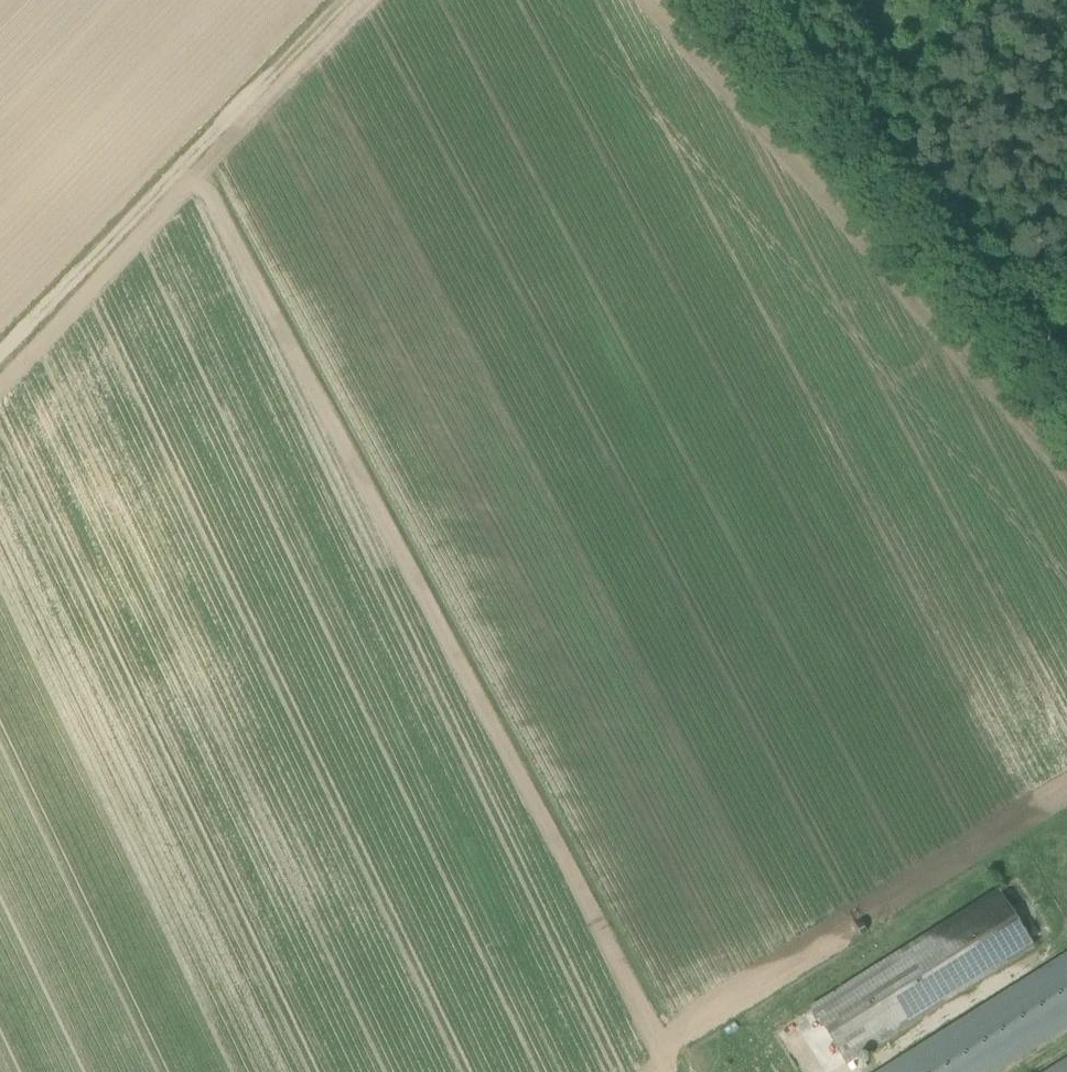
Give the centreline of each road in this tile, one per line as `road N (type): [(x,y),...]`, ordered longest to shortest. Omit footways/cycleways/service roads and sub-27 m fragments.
road 1 (track): [(1066,380),(749,0)]
road 2 (track): [(345,0),(0,353)]

